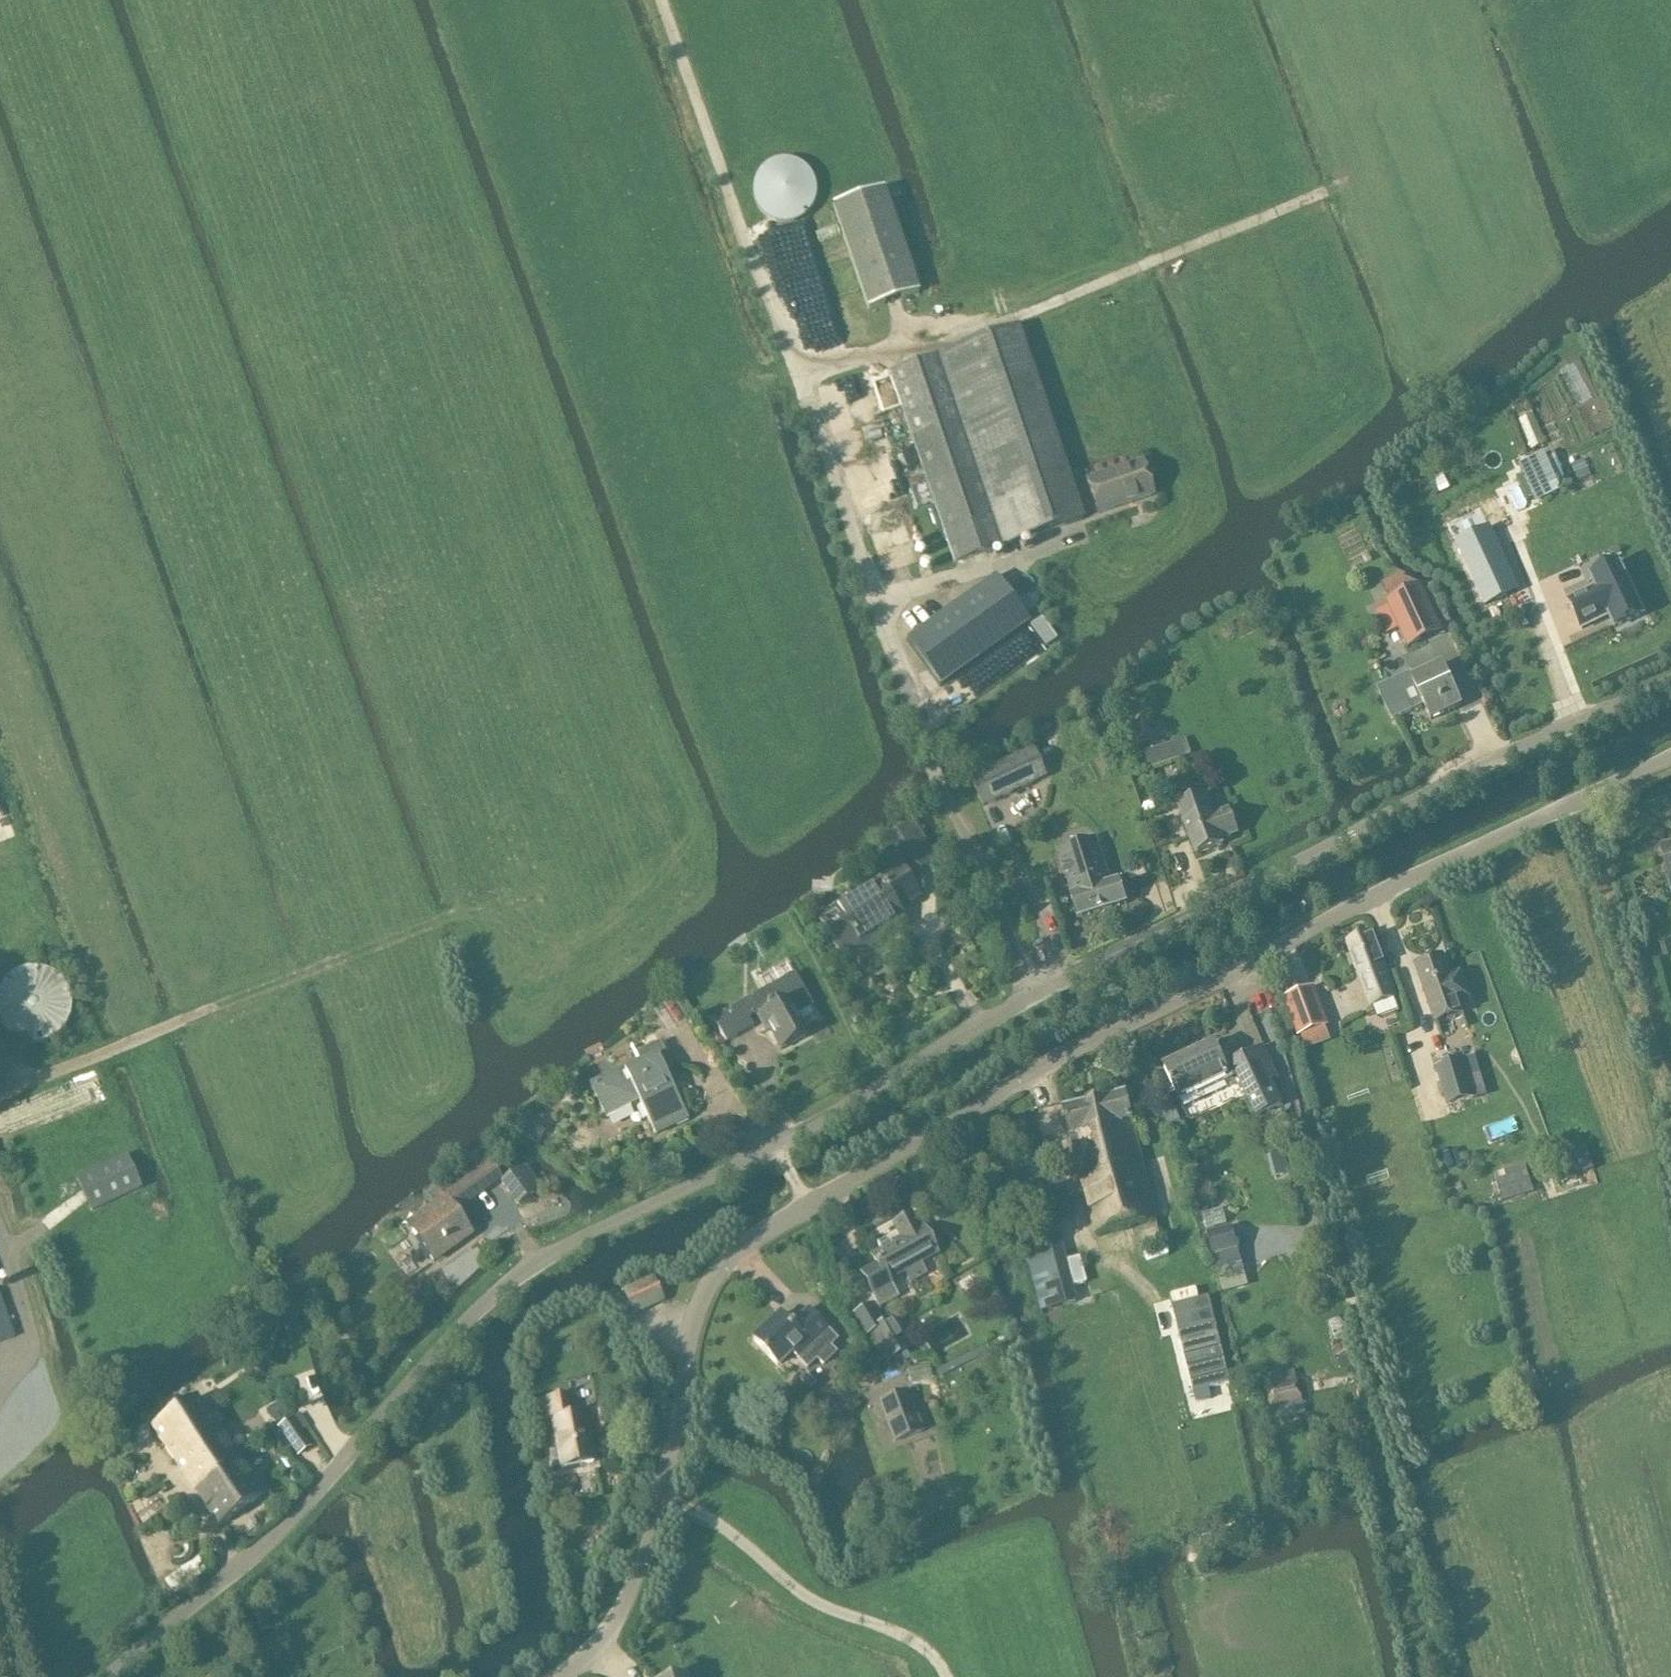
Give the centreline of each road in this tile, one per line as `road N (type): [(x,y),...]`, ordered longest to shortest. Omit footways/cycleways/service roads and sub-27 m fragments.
road 1 (unclassified): [(776,1145),(1036,996),(1670,681)]
road 2 (tertiary): [(809,1206),(1074,1051),(1376,895),(1670,758)]
road 3 (unclassified): [(107,1676),(259,1551),(503,1288),(538,1261),(776,1145)]
road 4 (track): [(878,603),(661,0)]
road 5 (tertiary): [(559,1676),(600,1649),(623,1610),(661,1496),(701,1299),(722,1265),(809,1206)]
road 6 (track): [(802,376),(1021,317),(1326,192)]
road 7 (track): [(661,1496),(698,1512),(823,1608),(924,1649),(946,1676)]

